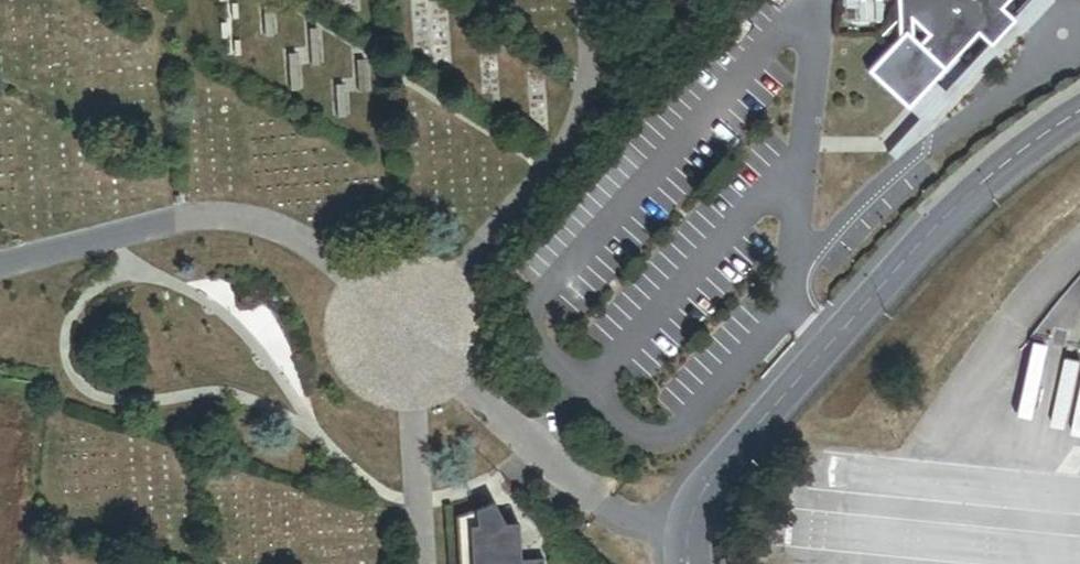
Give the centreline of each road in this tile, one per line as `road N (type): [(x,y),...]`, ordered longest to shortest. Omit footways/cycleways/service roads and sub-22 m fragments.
road 1 (residential): [(690,563),(713,474),(869,296),(989,178),(1079,111)]

